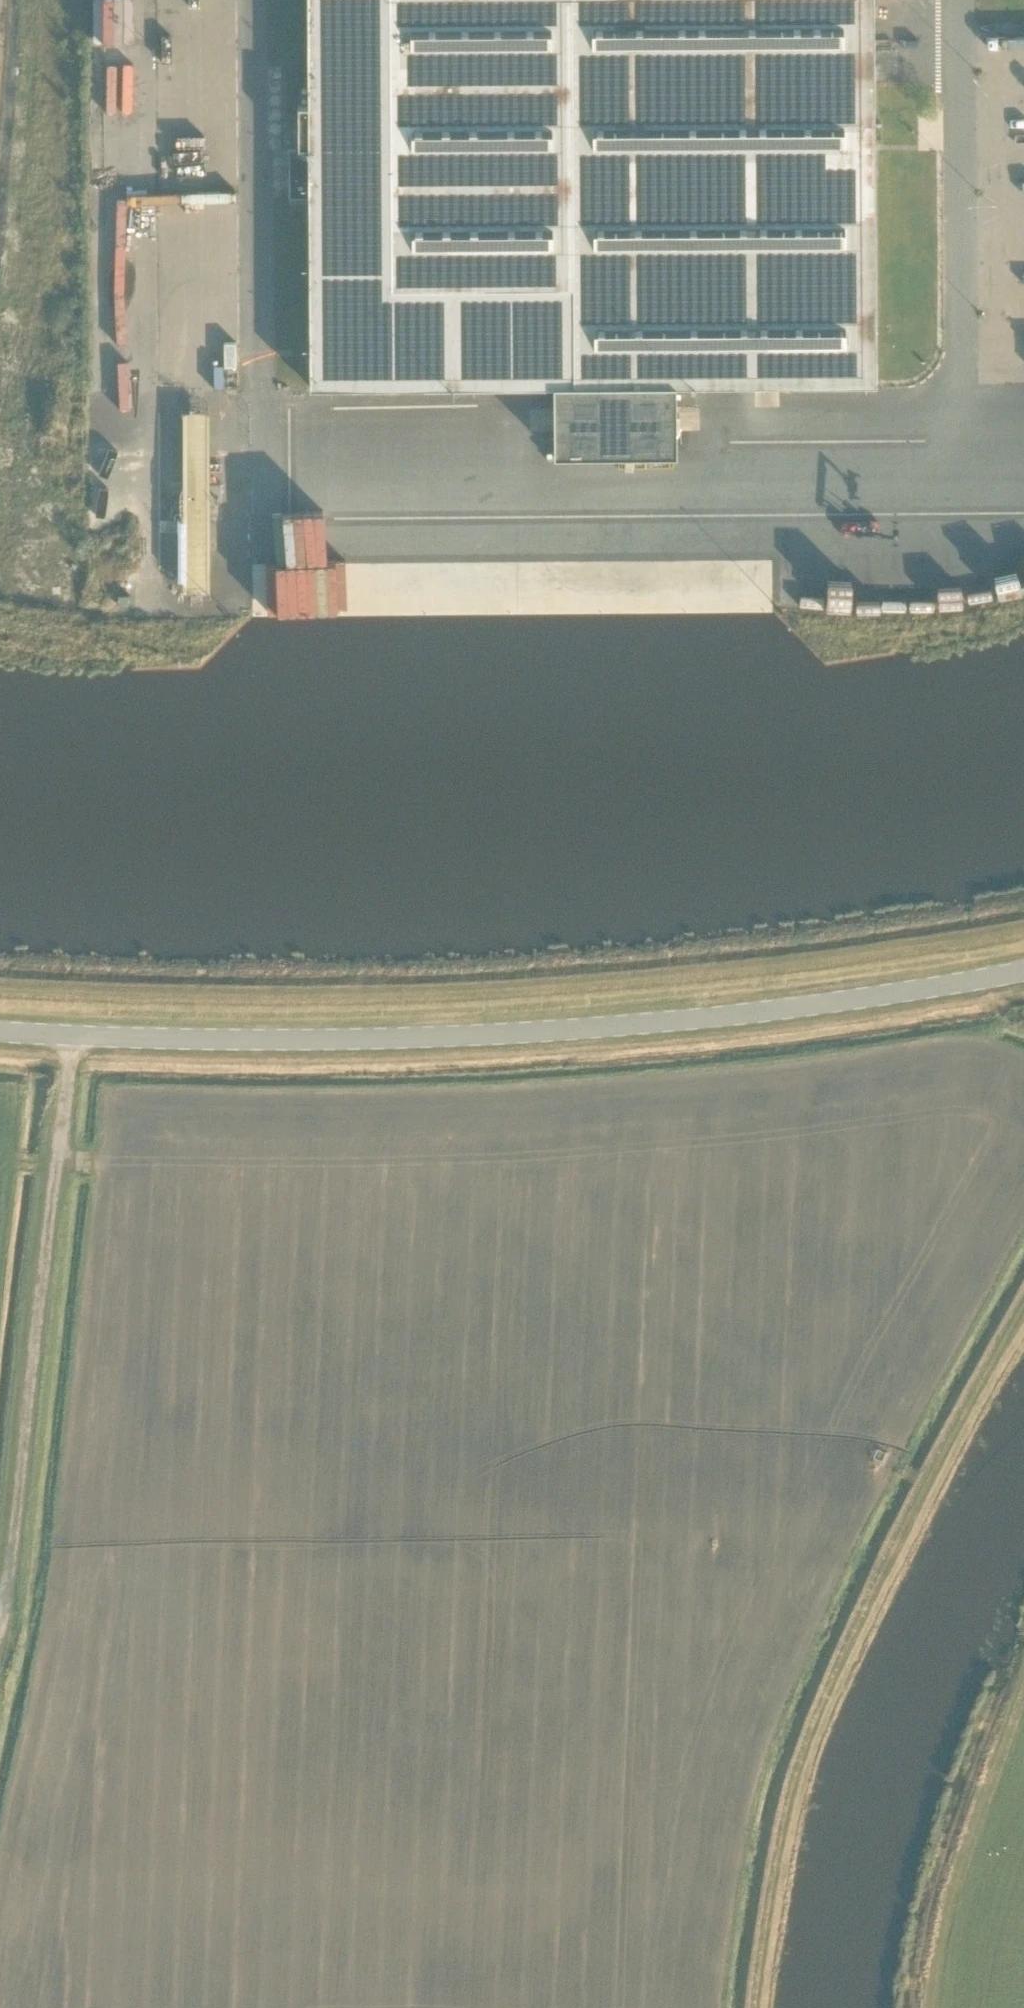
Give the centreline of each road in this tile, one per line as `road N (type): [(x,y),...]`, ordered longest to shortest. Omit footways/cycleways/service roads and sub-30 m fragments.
road 1 (tertiary): [(1023,968),(845,1001),(625,1023),(302,1040),(0,1027)]

